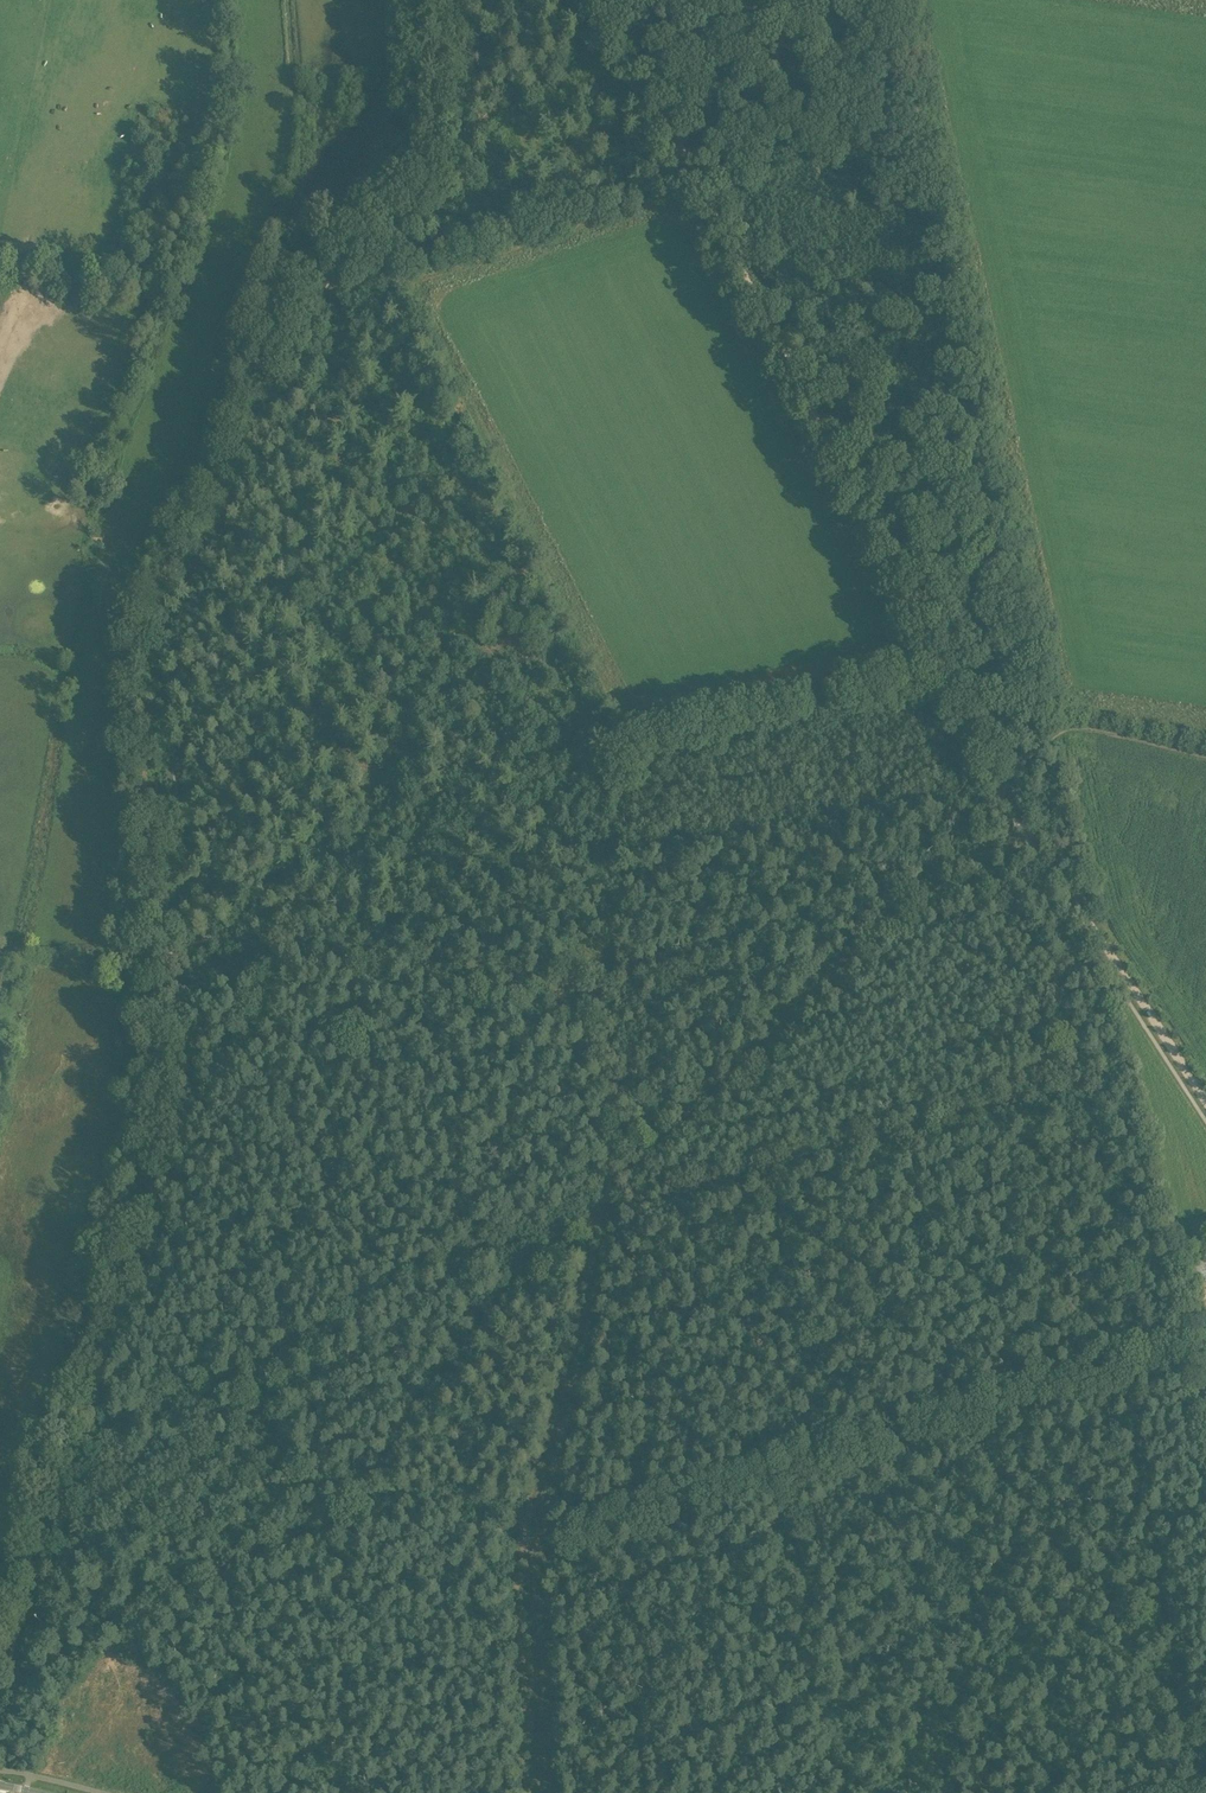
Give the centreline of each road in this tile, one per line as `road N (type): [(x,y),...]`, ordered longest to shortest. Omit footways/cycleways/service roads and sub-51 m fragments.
road 1 (track): [(938,662),(604,0)]
road 2 (track): [(610,1194),(529,1584),(537,1792)]
road 3 (track): [(610,1194),(927,882),(1030,832)]
road 4 (track): [(608,1211),(1082,1086)]
road 5 (track): [(1205,1100),(1005,790)]
road 6 (track): [(618,742),(938,662)]
road 7 (track): [(1005,790),(938,662)]

